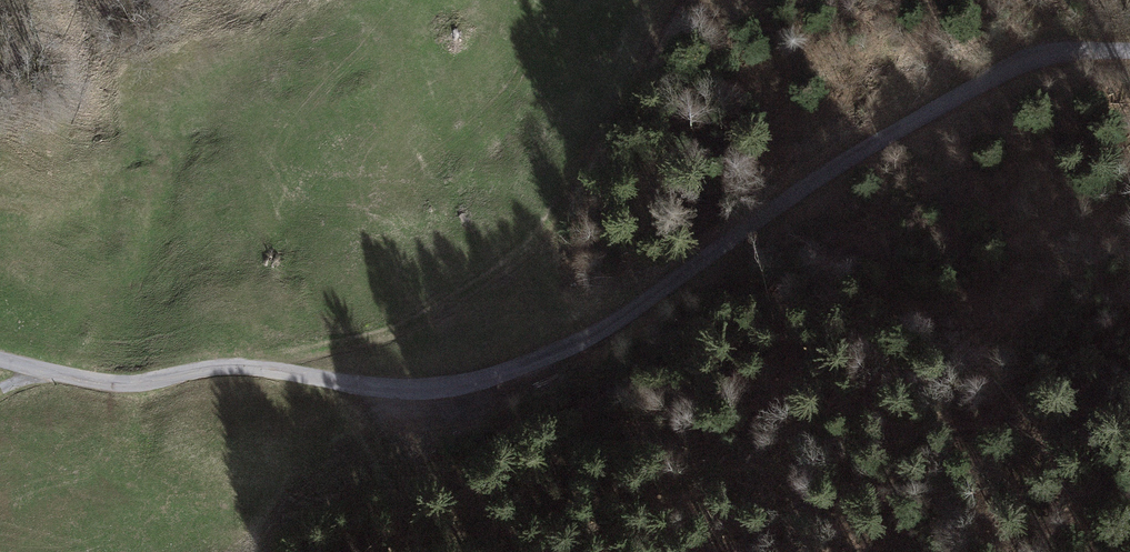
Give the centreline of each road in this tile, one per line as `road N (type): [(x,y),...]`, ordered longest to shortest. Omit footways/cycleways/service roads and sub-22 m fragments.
road 1 (unclassified): [(1129,51),(1050,55),(1012,67),(869,146),(585,340),(457,386),(414,390),(207,367),(118,383),(0,359)]
road 2 (track): [(671,0),(527,241),(379,334),(248,368)]

